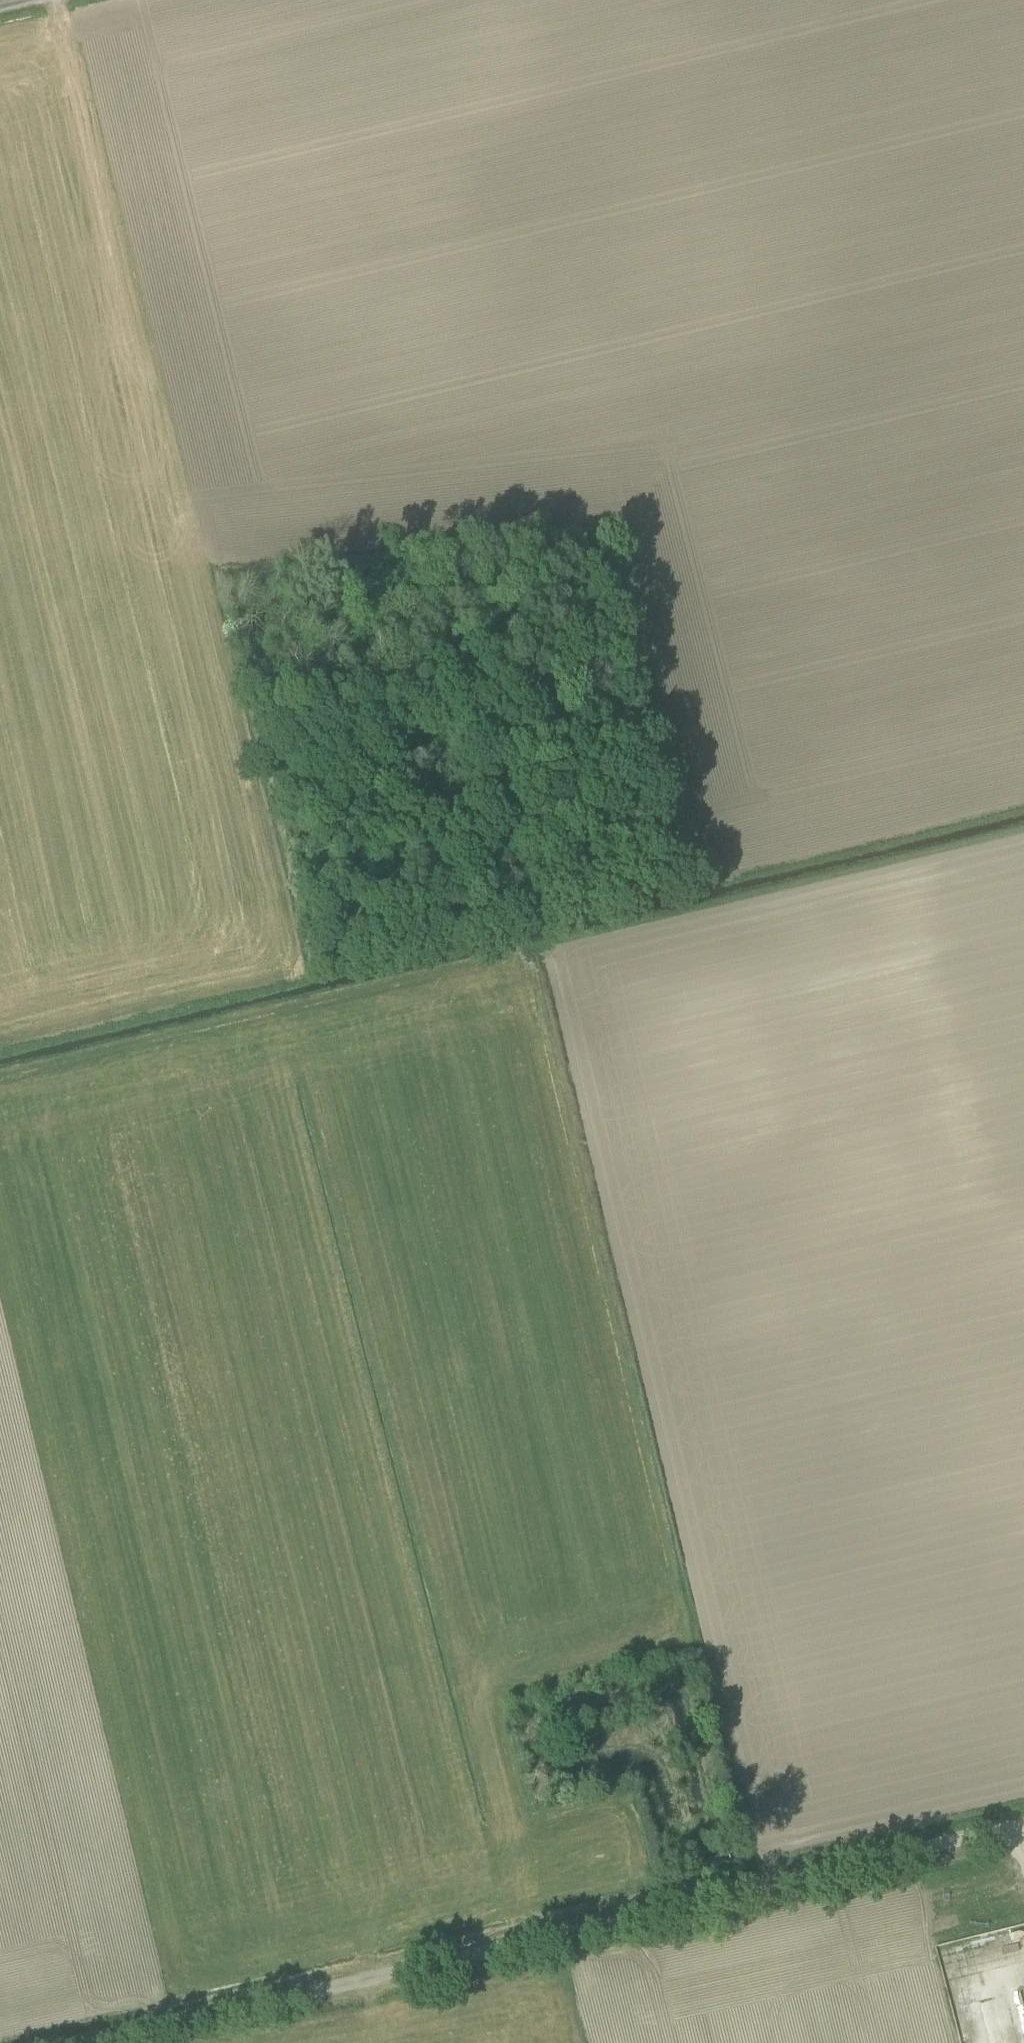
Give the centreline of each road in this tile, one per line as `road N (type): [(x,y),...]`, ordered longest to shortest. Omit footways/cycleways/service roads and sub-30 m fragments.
road 1 (unclassified): [(113,2042),(1023,1829)]

